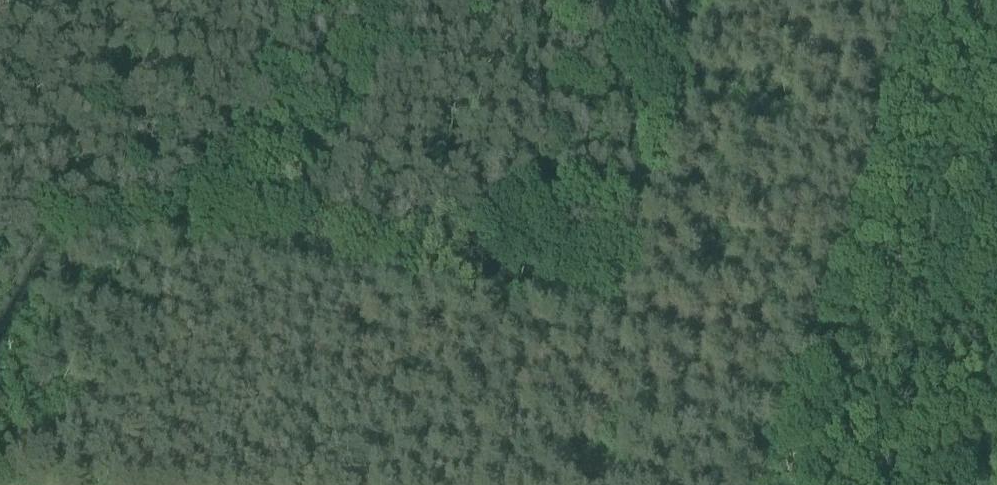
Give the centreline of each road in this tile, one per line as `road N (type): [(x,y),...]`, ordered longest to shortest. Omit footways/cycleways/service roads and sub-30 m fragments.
road 1 (track): [(763,484),(791,384),(845,261),(918,0)]

